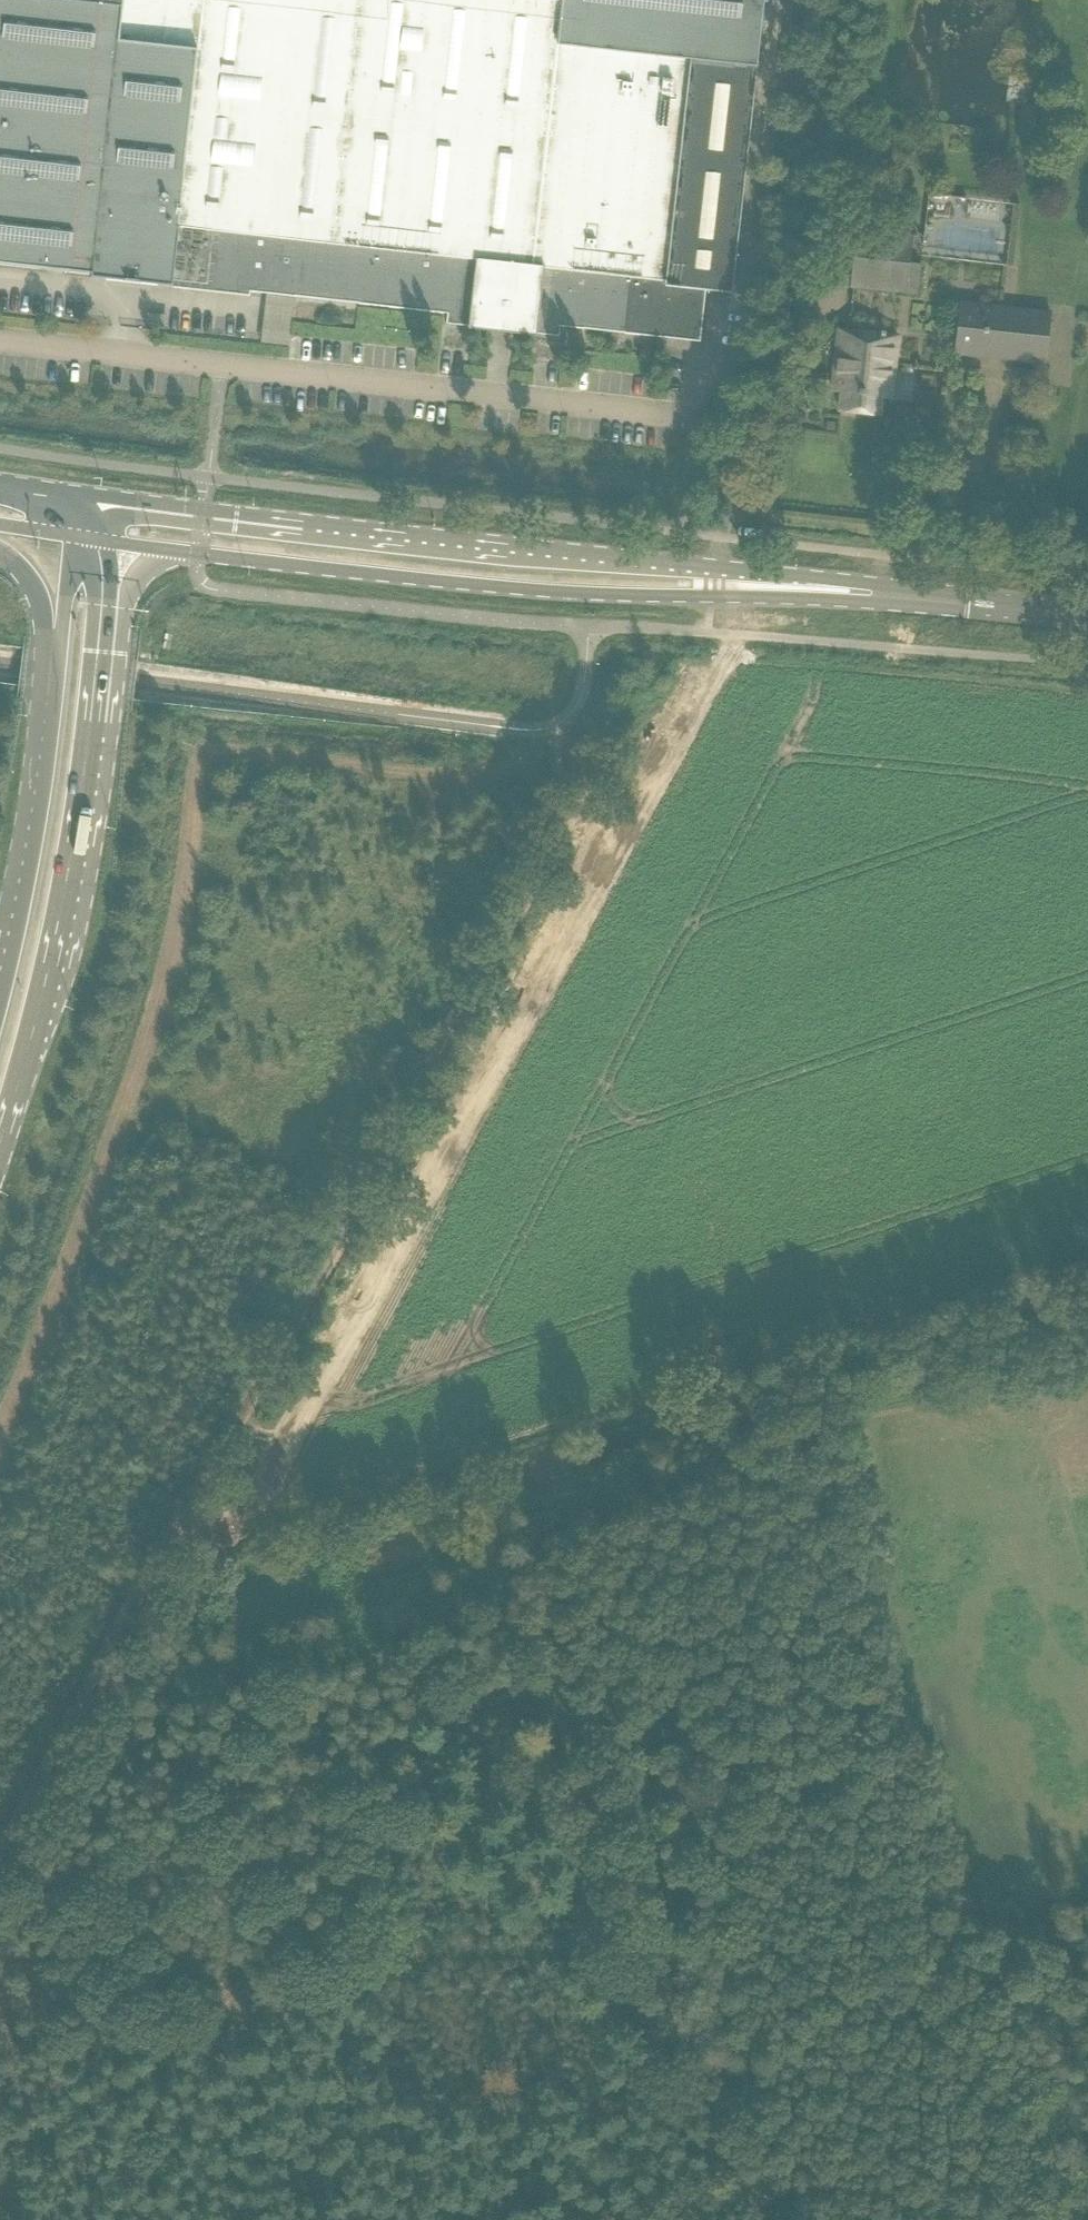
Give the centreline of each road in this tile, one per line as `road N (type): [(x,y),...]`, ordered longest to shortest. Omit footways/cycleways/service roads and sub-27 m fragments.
road 1 (secondary): [(111,540),(501,587),(892,605),(925,597)]
road 2 (secondary): [(925,597),(880,584),(579,559),(115,503)]
road 3 (unclassified): [(694,414),(0,338)]
road 4 (primary): [(0,1142),(54,950),(72,849),(111,540)]
road 5 (primary): [(53,674),(0,993)]
road 6 (secondary): [(1087,615),(925,597)]
road 7 (primary): [(73,535),(53,674)]
road 8 (primary): [(0,551),(39,596),(53,674)]

